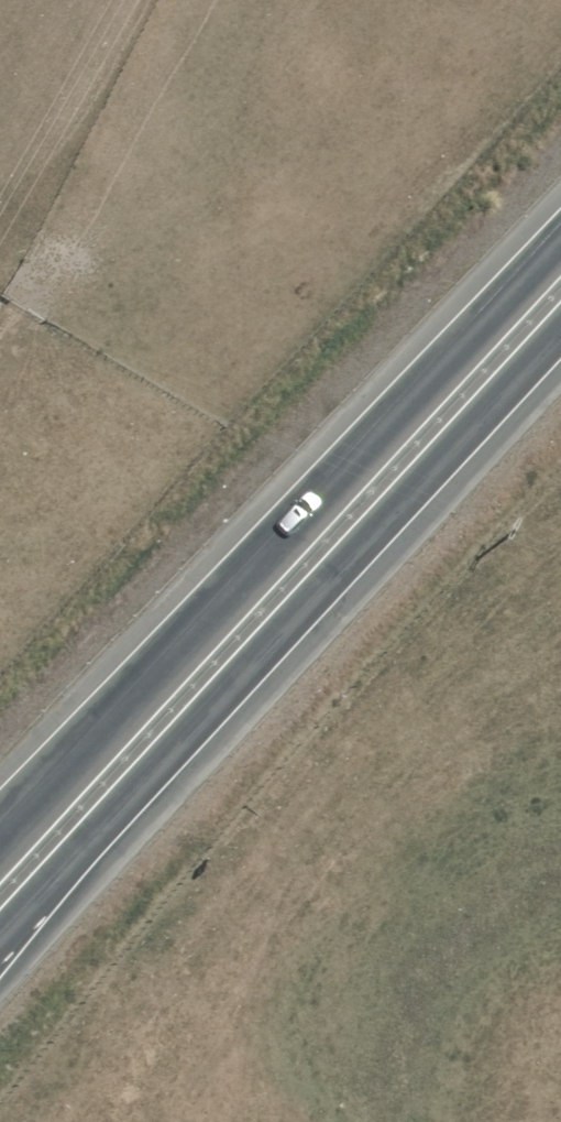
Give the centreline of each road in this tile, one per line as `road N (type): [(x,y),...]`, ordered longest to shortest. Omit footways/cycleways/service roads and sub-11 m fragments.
road 1 (trunk): [(560,329),(0,937)]
road 2 (trunk): [(0,841),(560,246)]

